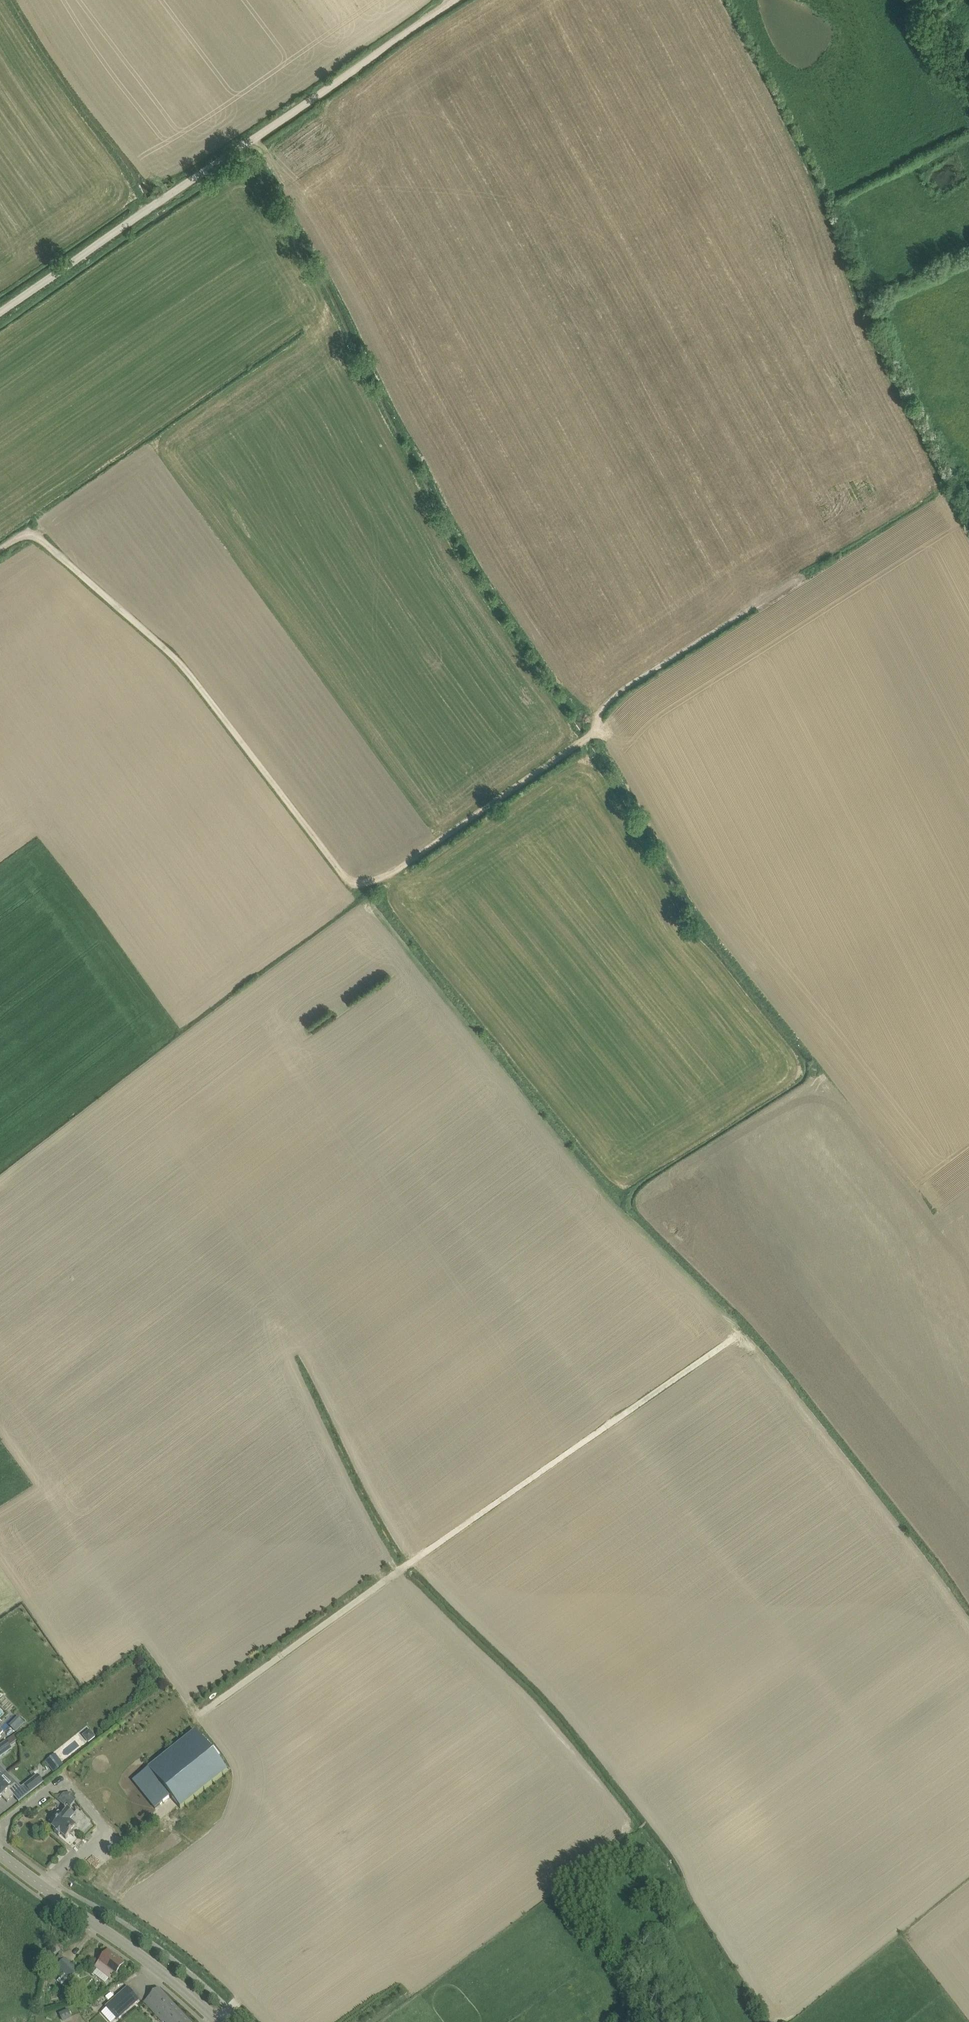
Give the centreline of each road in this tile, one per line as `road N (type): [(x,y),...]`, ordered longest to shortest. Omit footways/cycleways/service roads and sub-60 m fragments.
road 1 (track): [(769,590),(610,696),(576,746),(391,876),(358,885),(179,660),(36,533),(0,548)]
road 2 (unclassified): [(455,0),(0,312)]
road 3 (secondary): [(220,2021),(0,1852)]

